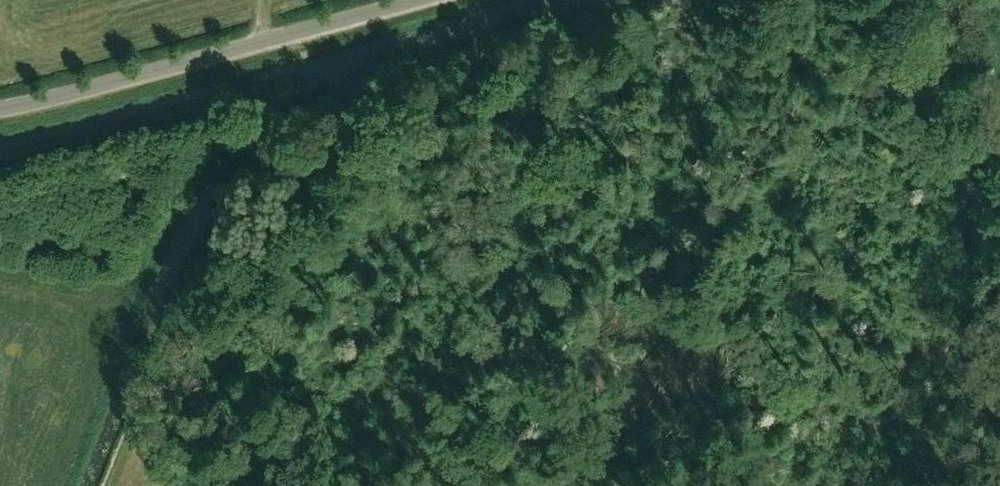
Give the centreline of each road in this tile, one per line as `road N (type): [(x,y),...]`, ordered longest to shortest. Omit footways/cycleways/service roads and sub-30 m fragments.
road 1 (unclassified): [(415,0),(0,111)]

